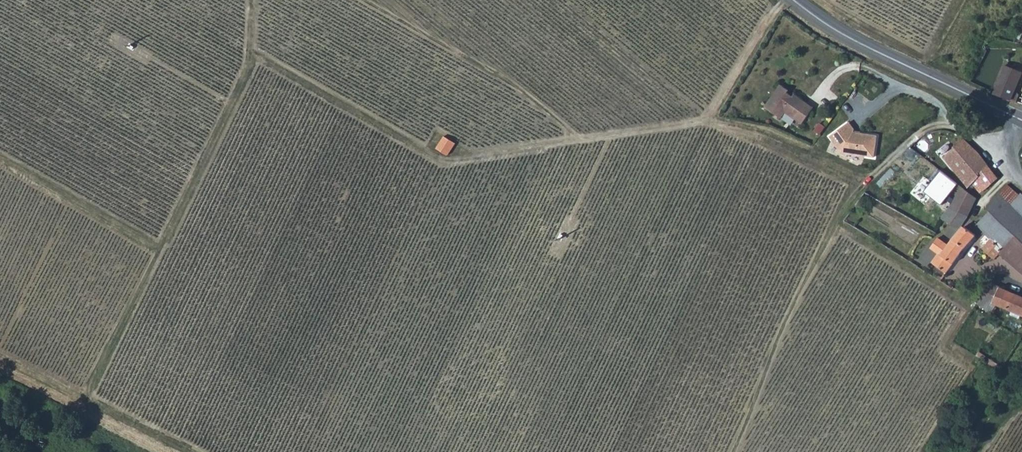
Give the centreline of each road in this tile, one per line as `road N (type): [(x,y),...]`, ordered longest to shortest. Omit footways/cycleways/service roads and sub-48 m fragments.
road 1 (track): [(295,451),(437,159),(701,123),(759,131),(868,180)]
road 2 (track): [(578,145),(516,89),(354,0)]
road 3 (secondary): [(794,0),(847,37),(1019,119)]
road 4 (track): [(837,221),(780,334),(734,451)]

